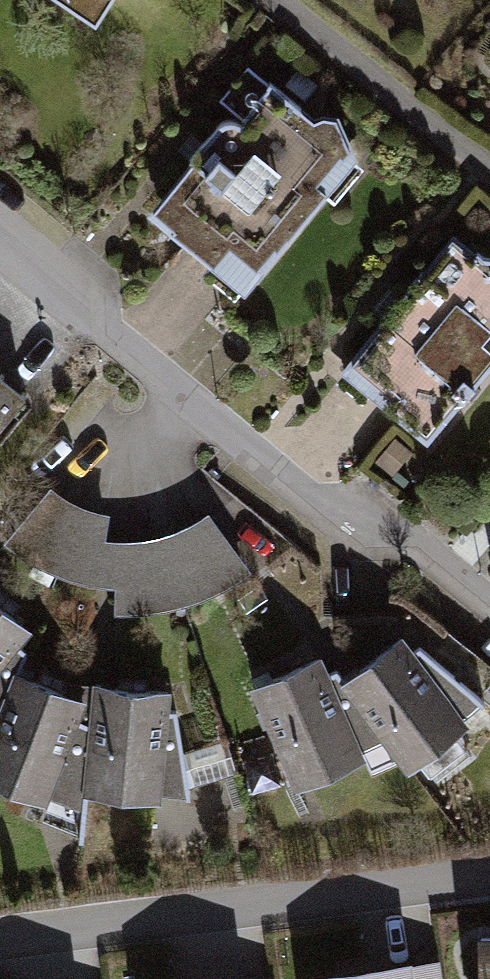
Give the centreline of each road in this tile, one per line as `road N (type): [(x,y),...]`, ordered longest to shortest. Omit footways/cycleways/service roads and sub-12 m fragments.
road 1 (residential): [(0,230),(253,450),(427,555),(489,606)]
road 2 (unclassified): [(489,874),(0,938)]
road 3 (track): [(277,0),(489,173)]

